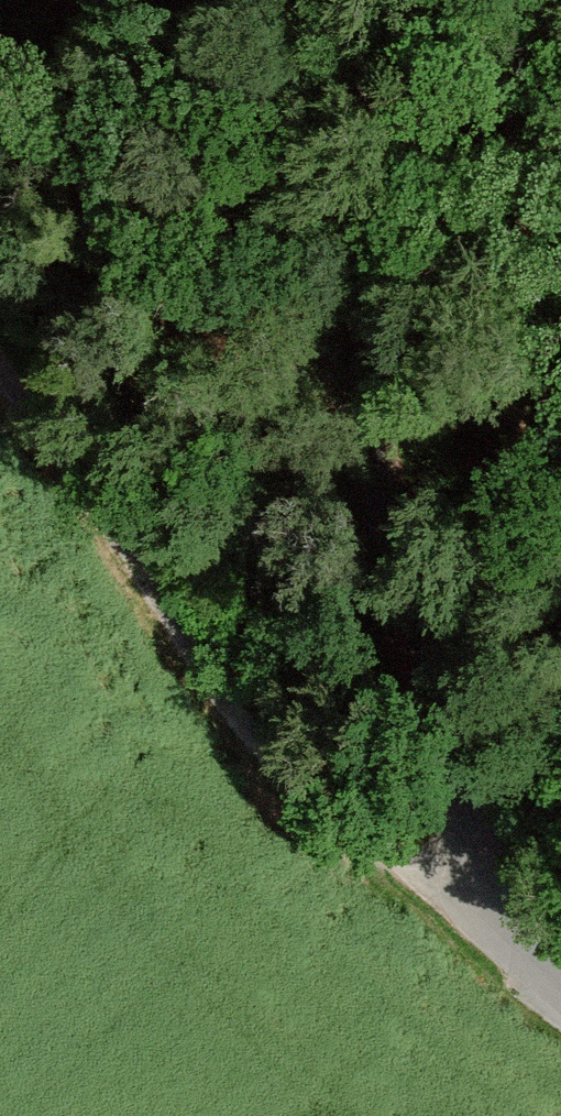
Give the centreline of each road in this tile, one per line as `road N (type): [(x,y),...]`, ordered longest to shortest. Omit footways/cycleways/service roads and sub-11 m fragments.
road 1 (unclassified): [(257,0),(485,867),(521,938),(560,977)]
road 2 (track): [(502,907),(395,848),(235,701),(186,640),(0,316)]

